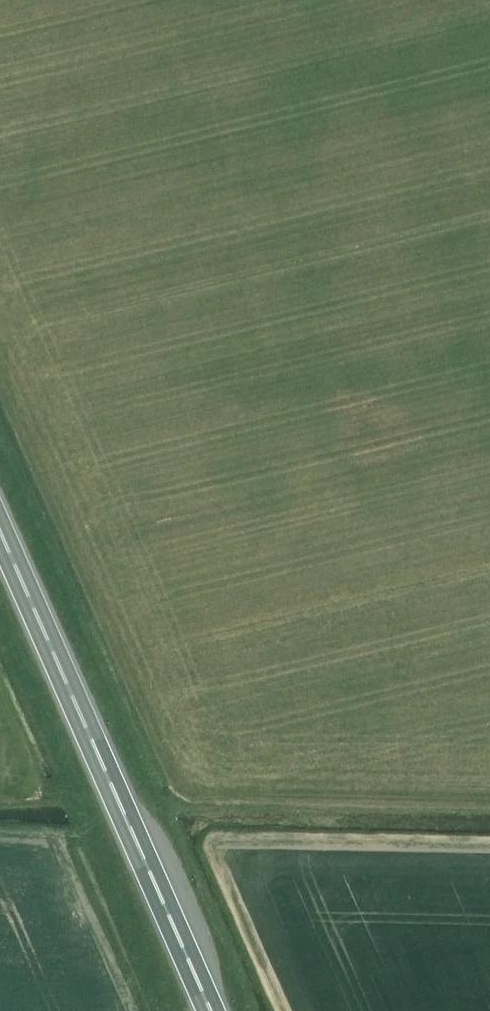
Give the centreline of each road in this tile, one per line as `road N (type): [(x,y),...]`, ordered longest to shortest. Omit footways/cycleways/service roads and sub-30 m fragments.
road 1 (trunk): [(211,1010),(0,531)]

